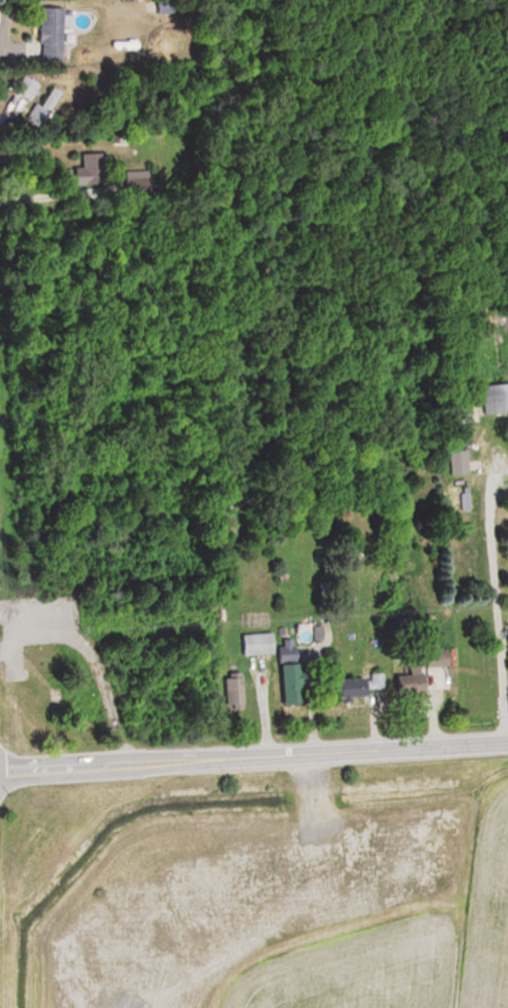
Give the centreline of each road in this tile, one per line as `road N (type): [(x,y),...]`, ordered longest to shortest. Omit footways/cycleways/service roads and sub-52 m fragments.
road 1 (residential): [(0,772),(507,743)]

